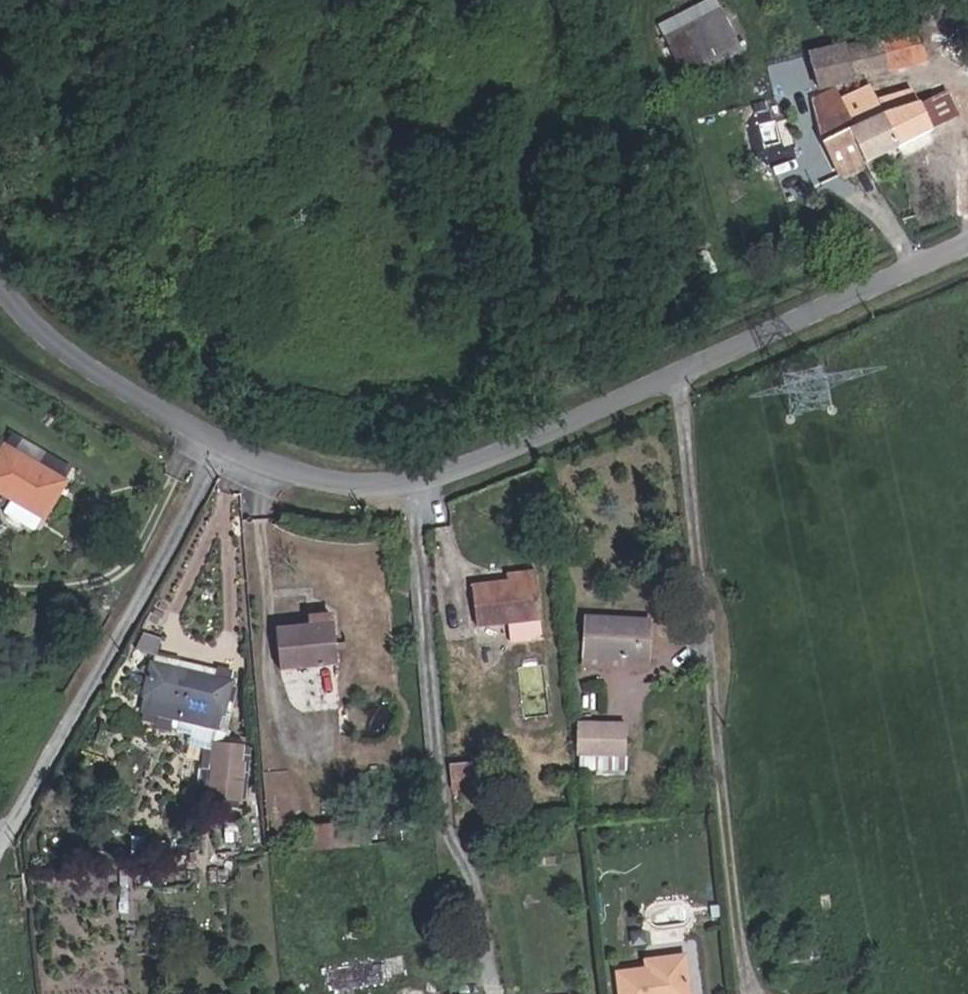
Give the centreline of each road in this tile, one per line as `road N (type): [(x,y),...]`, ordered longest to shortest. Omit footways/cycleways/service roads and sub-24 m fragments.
road 1 (residential): [(677,377),(752,993)]
road 2 (residential): [(409,487),(444,799),(492,977)]
road 3 (residential): [(0,846),(221,448)]
road 4 (residential): [(677,377),(967,245)]
road 5 (residential): [(409,487),(677,377)]
road 6 (residential): [(0,293),(94,374),(221,448)]
road 7 (residential): [(221,448),(314,481),(409,487)]

